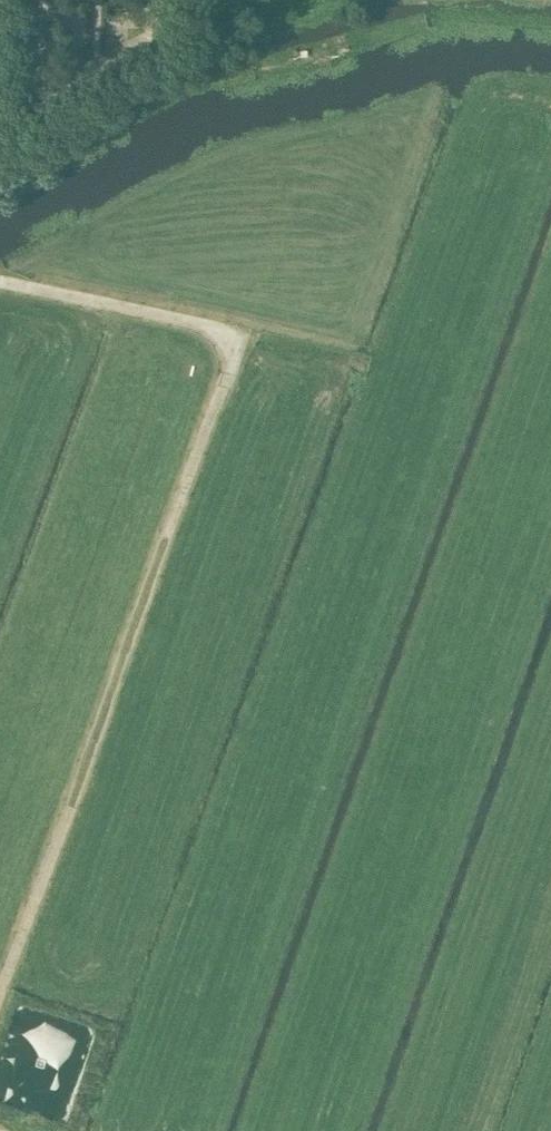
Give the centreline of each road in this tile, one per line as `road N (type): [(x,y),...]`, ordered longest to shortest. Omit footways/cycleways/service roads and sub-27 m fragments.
road 1 (track): [(0,283),(254,339),(232,373),(0,1004)]
road 2 (track): [(254,339),(387,366)]

